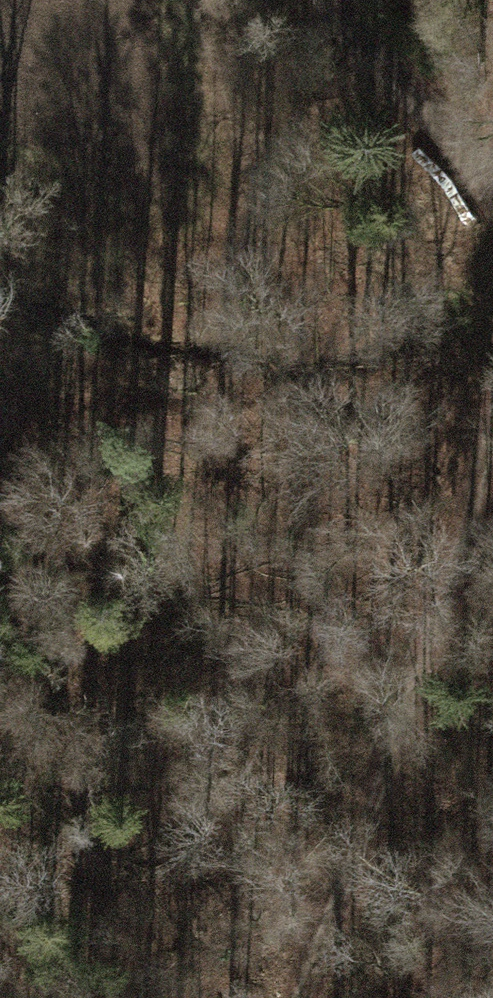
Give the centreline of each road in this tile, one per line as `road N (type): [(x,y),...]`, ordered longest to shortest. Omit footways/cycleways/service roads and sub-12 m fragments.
road 1 (track): [(400,729),(492,422)]
road 2 (track): [(309,997),(400,729)]
road 3 (track): [(492,189),(460,139),(337,27),(324,0)]

